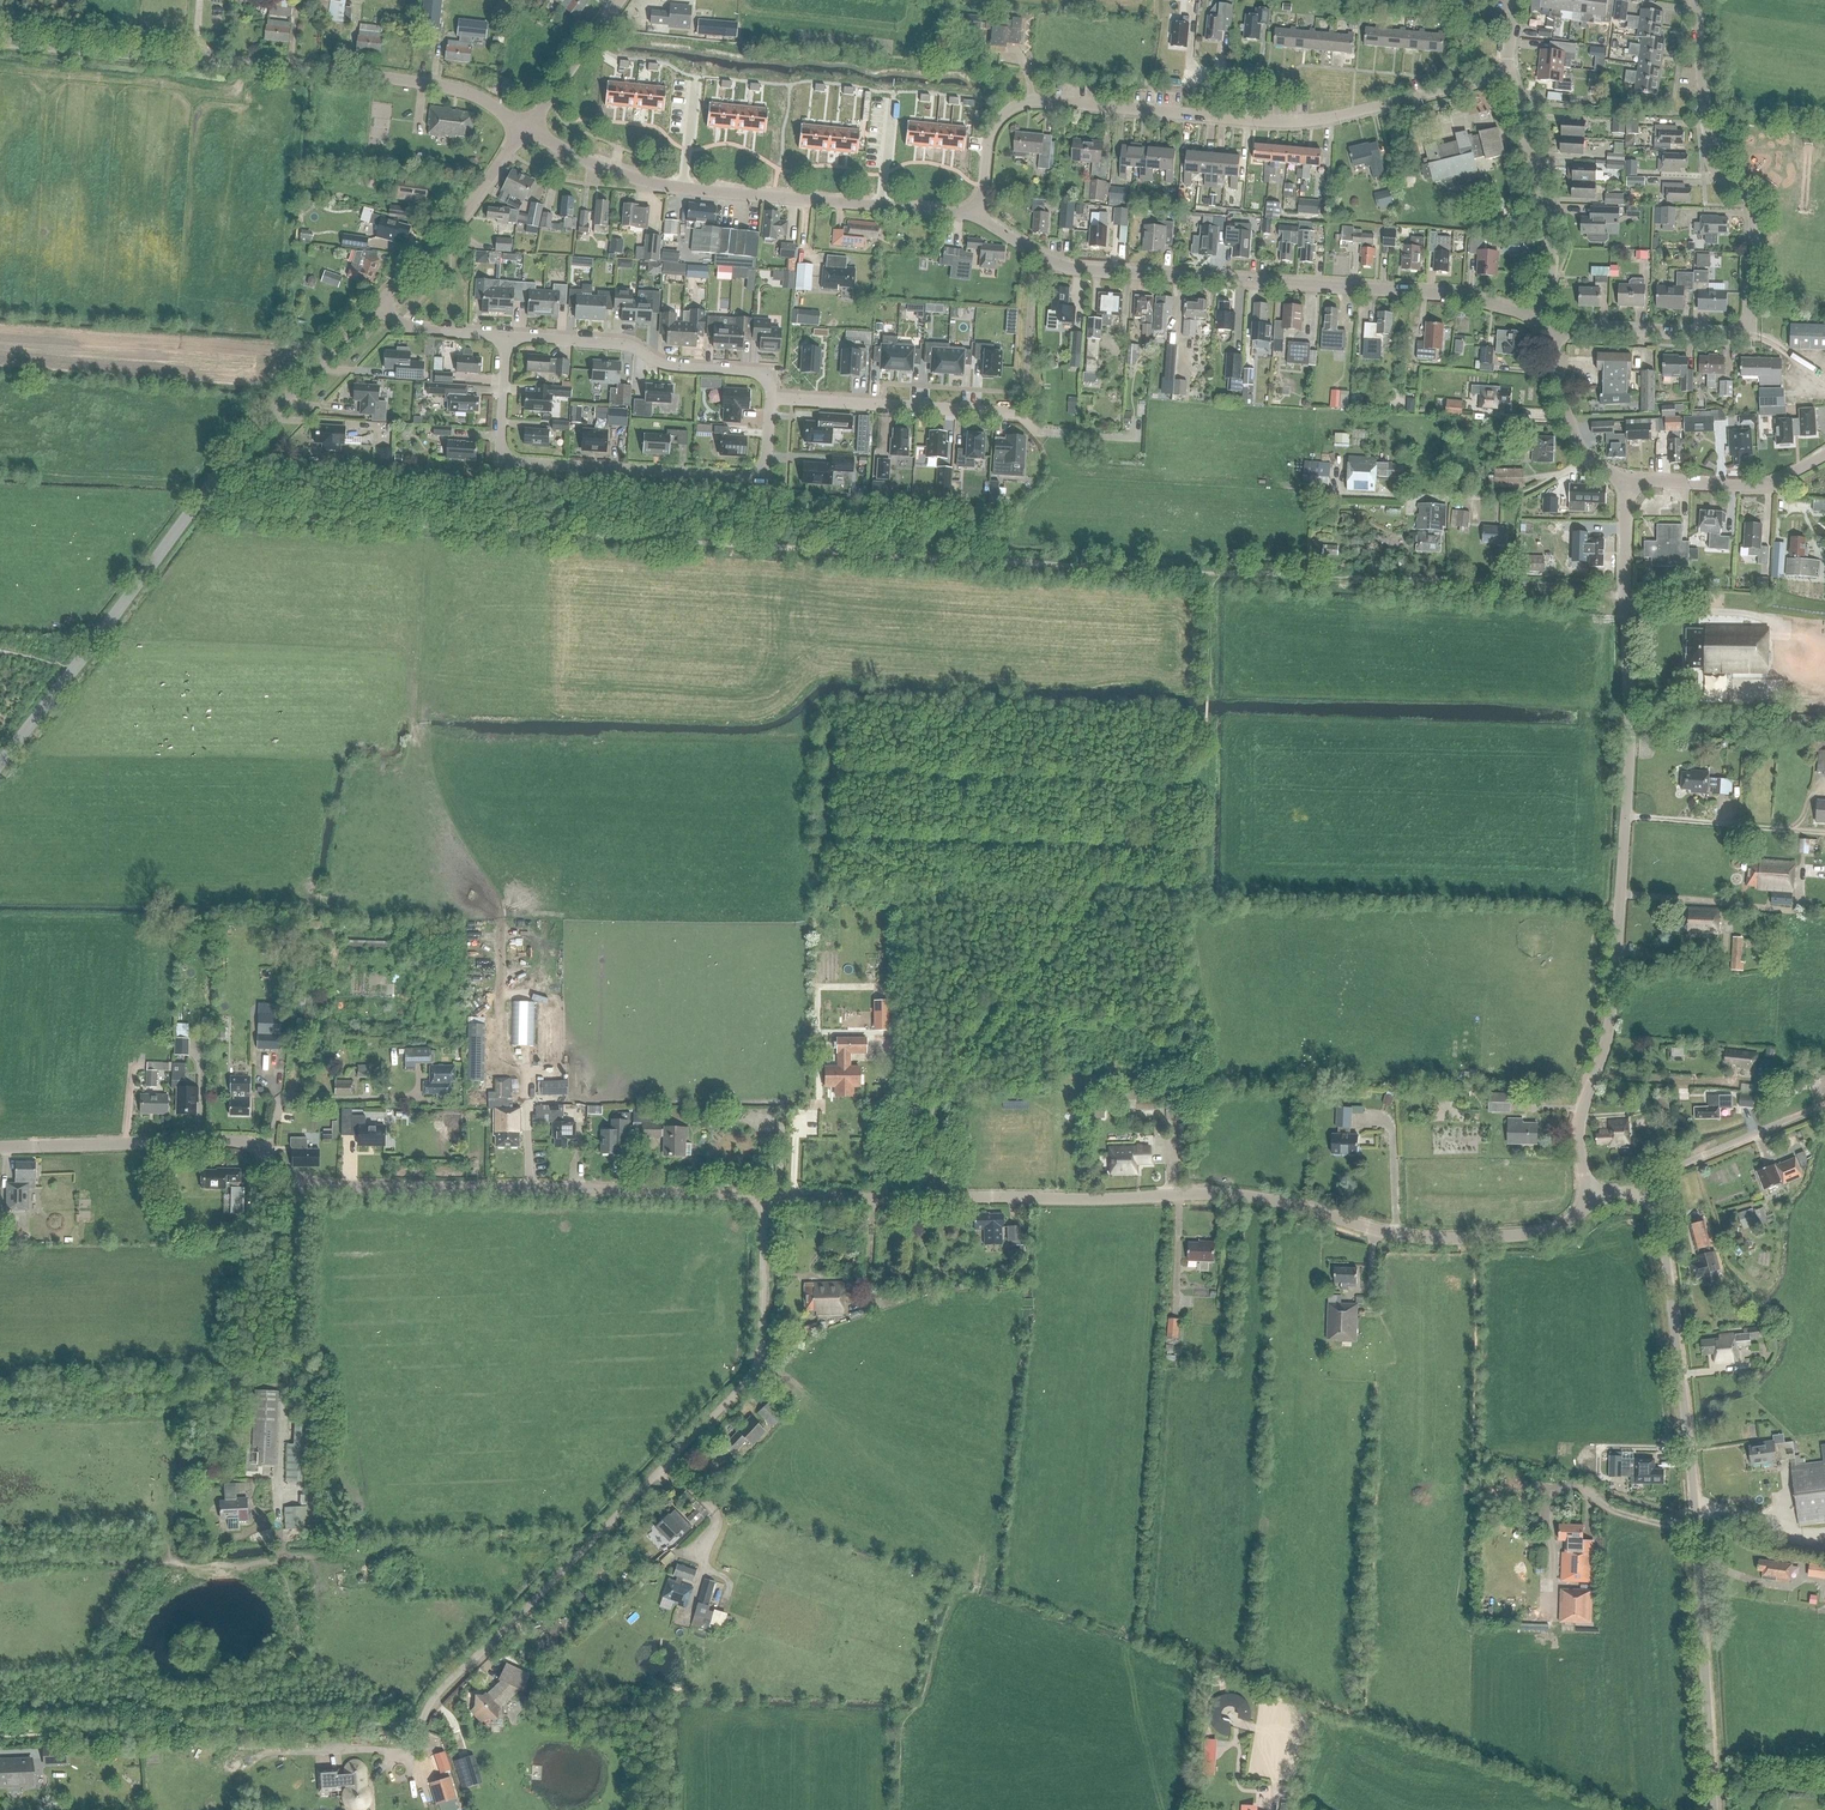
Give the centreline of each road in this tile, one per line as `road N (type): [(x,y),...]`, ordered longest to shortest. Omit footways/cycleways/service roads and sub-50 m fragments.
road 1 (track): [(190,511),(1210,574)]
road 2 (tertiary): [(1588,1201),(1554,1228),(1443,1238),(1225,1193),(764,1195)]
road 3 (tertiary): [(1588,1201),(1580,1125),(1613,1000),(1626,816),(1627,482)]
road 4 (unclassified): [(1714,1809),(1694,1501),(1663,1225),(1655,1208),(1636,1196),(1588,1201)]
road 5 (unclassified): [(420,1725),(433,1698),(744,1387),(759,1359),(764,1195)]
road 6 (tertiary): [(0,759),(249,437),(377,303)]
road 7 (unclassified): [(1548,338),(1577,330),(1731,335),(1752,317),(1752,213),(1712,163),(1692,0)]
road 8 (tertiary): [(524,129),(482,99),(440,85),(0,41)]
road 9 (tertiary): [(1530,316),(1445,294),(1075,269),(1040,258)]
road 10 (tertiary): [(764,1195),(340,1188),(290,1179)]
road 11 (tertiary): [(977,214),(650,182),(524,129)]
road 12 (unclassified): [(507,337),(499,465),(754,476),(766,460),(770,399)]
road 13 (track): [(1210,574),(1626,596)]
road 14 (residential): [(770,399),(1016,406),(1040,258)]
road 15 (unclassified): [(1249,120),(1029,102),(1007,112),(992,132),(977,214)]
road 16 (tertiary): [(290,1179),(254,1147),(231,1141),(0,1146)]
road 17 (unclassified): [(770,399),(768,382),(752,372),(675,367),(623,345),(507,337)]
road 18 (unclassified): [(1512,82),(1305,123),(1249,120)]
road 19 (unclassified): [(1530,316),(1549,286),(1554,244),(1512,82)]
road 20 (tertiary): [(377,303),(459,218),(524,129)]
road 21 (tertiary): [(1627,482),(1765,483),(1824,455)]
road 22 (track): [(1626,816),(1824,832)]
road 23 (unclassified): [(288,1377),(290,1179)]
road 24 (tertiary): [(1627,482),(1578,445),(1548,338)]
road 25 (tertiary): [(524,129),(618,0)]
road 26 (unclassified): [(507,337),(420,330),(377,303)]

